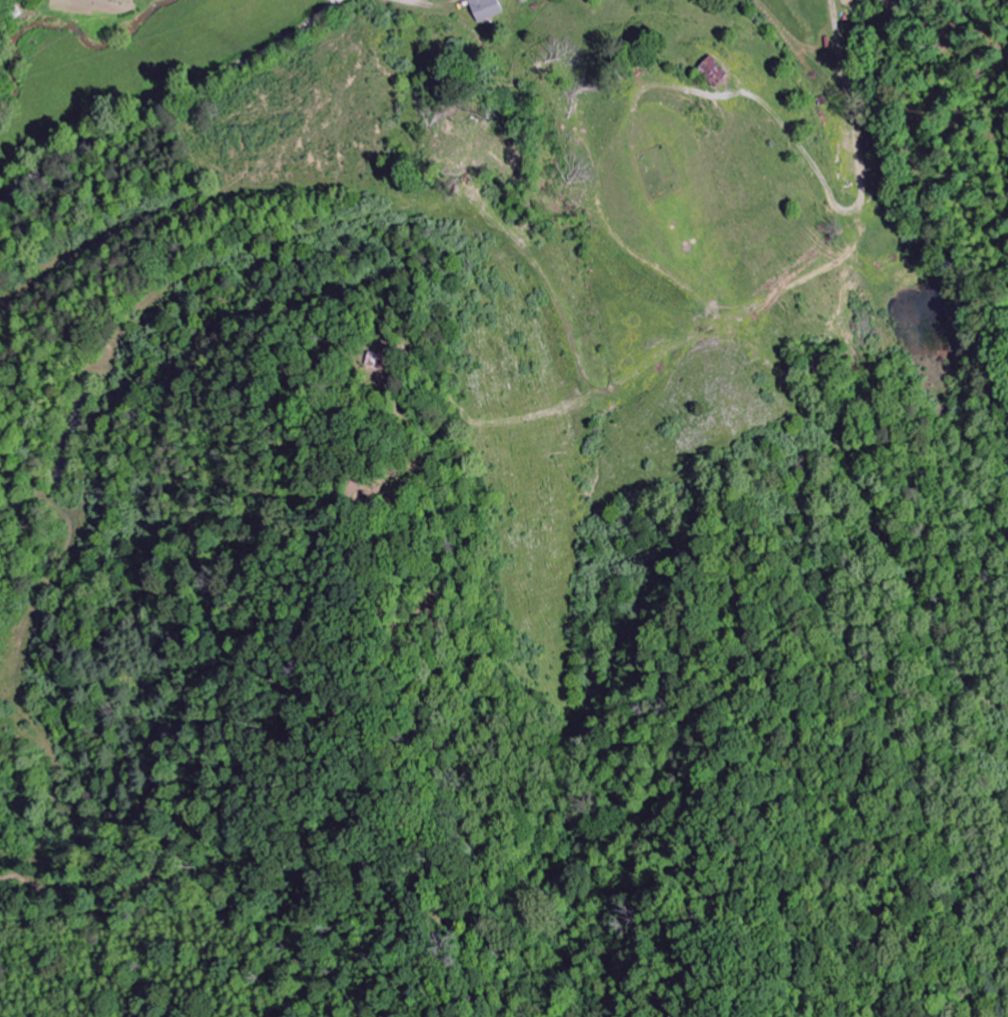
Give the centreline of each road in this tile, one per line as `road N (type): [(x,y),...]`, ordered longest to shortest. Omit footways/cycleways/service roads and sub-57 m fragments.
road 1 (residential): [(0,212),(50,165),(271,49),(334,0)]

